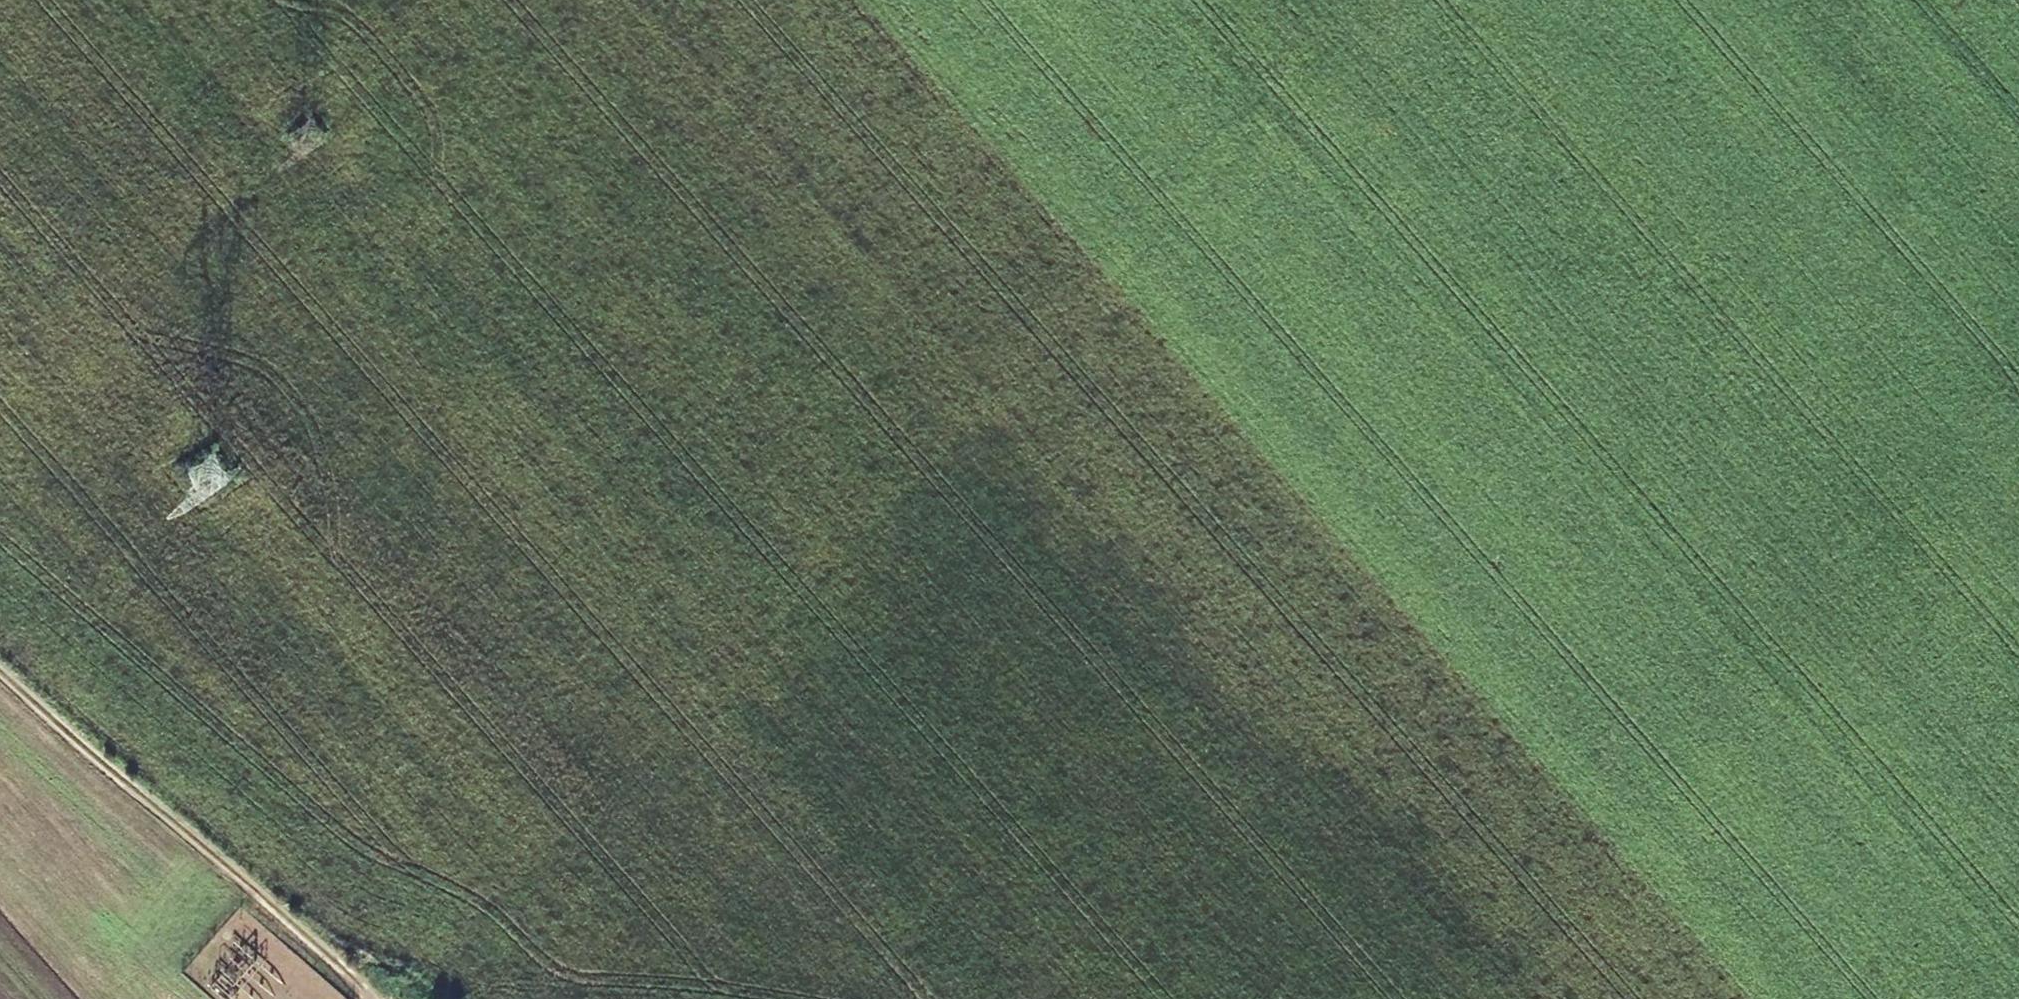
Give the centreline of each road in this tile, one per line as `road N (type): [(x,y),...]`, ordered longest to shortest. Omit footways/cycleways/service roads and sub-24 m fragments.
road 1 (track): [(0,668),(339,959),(375,998)]

